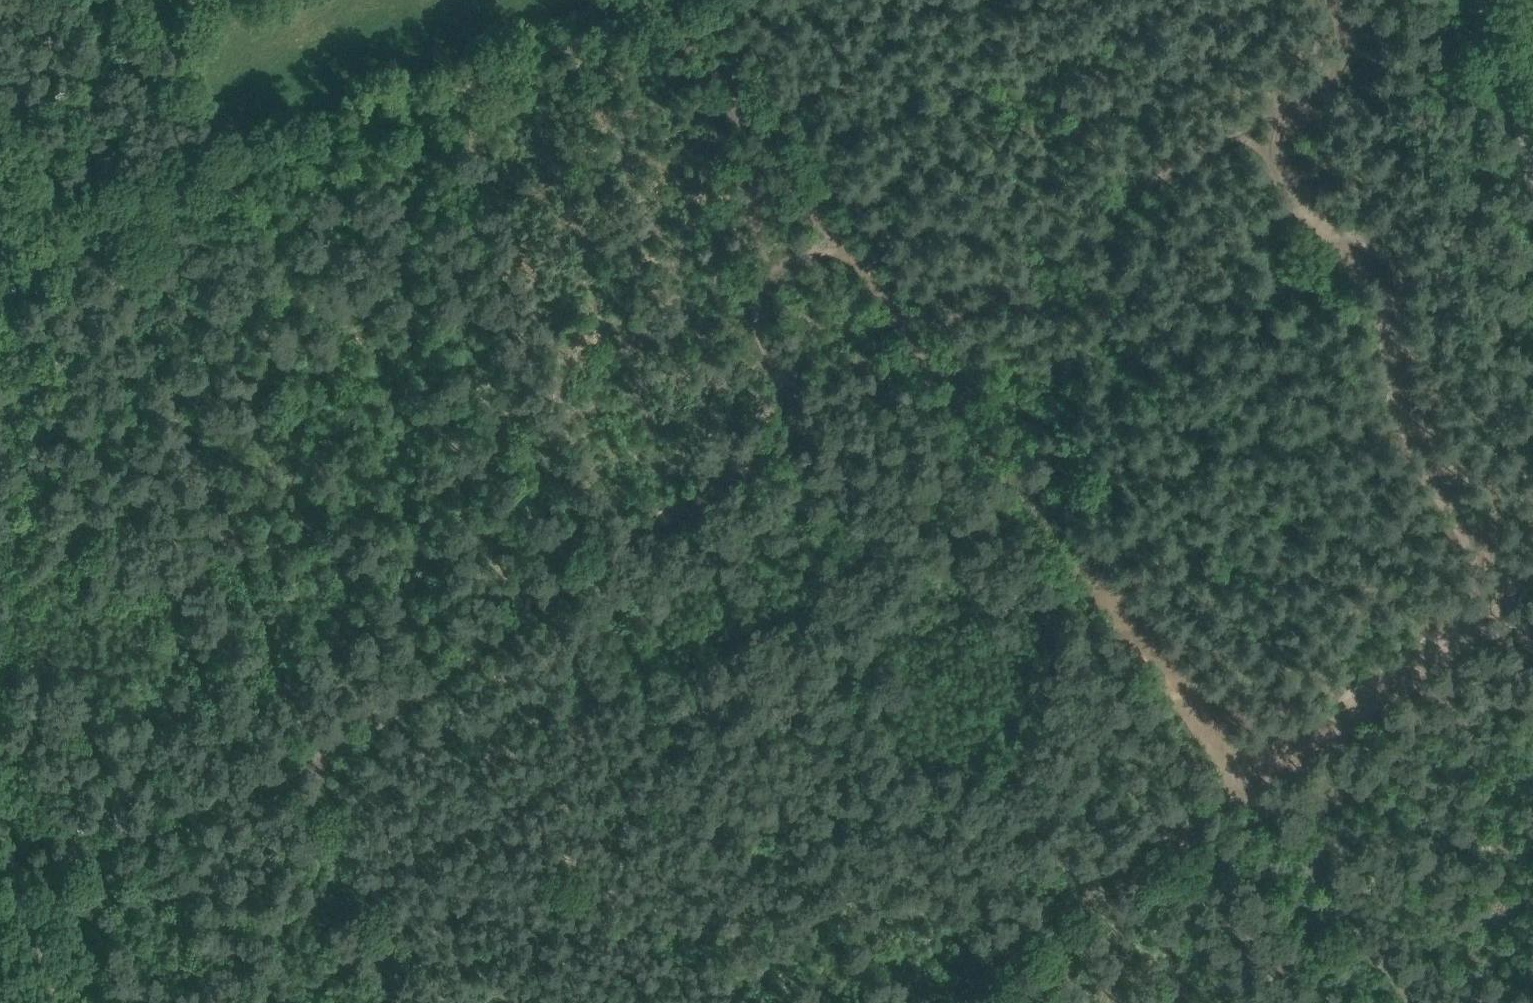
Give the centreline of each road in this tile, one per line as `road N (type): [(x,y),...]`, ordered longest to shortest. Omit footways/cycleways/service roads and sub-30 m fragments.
road 1 (unclassified): [(1532,165),(1485,0)]
road 2 (track): [(0,885),(46,1002)]

